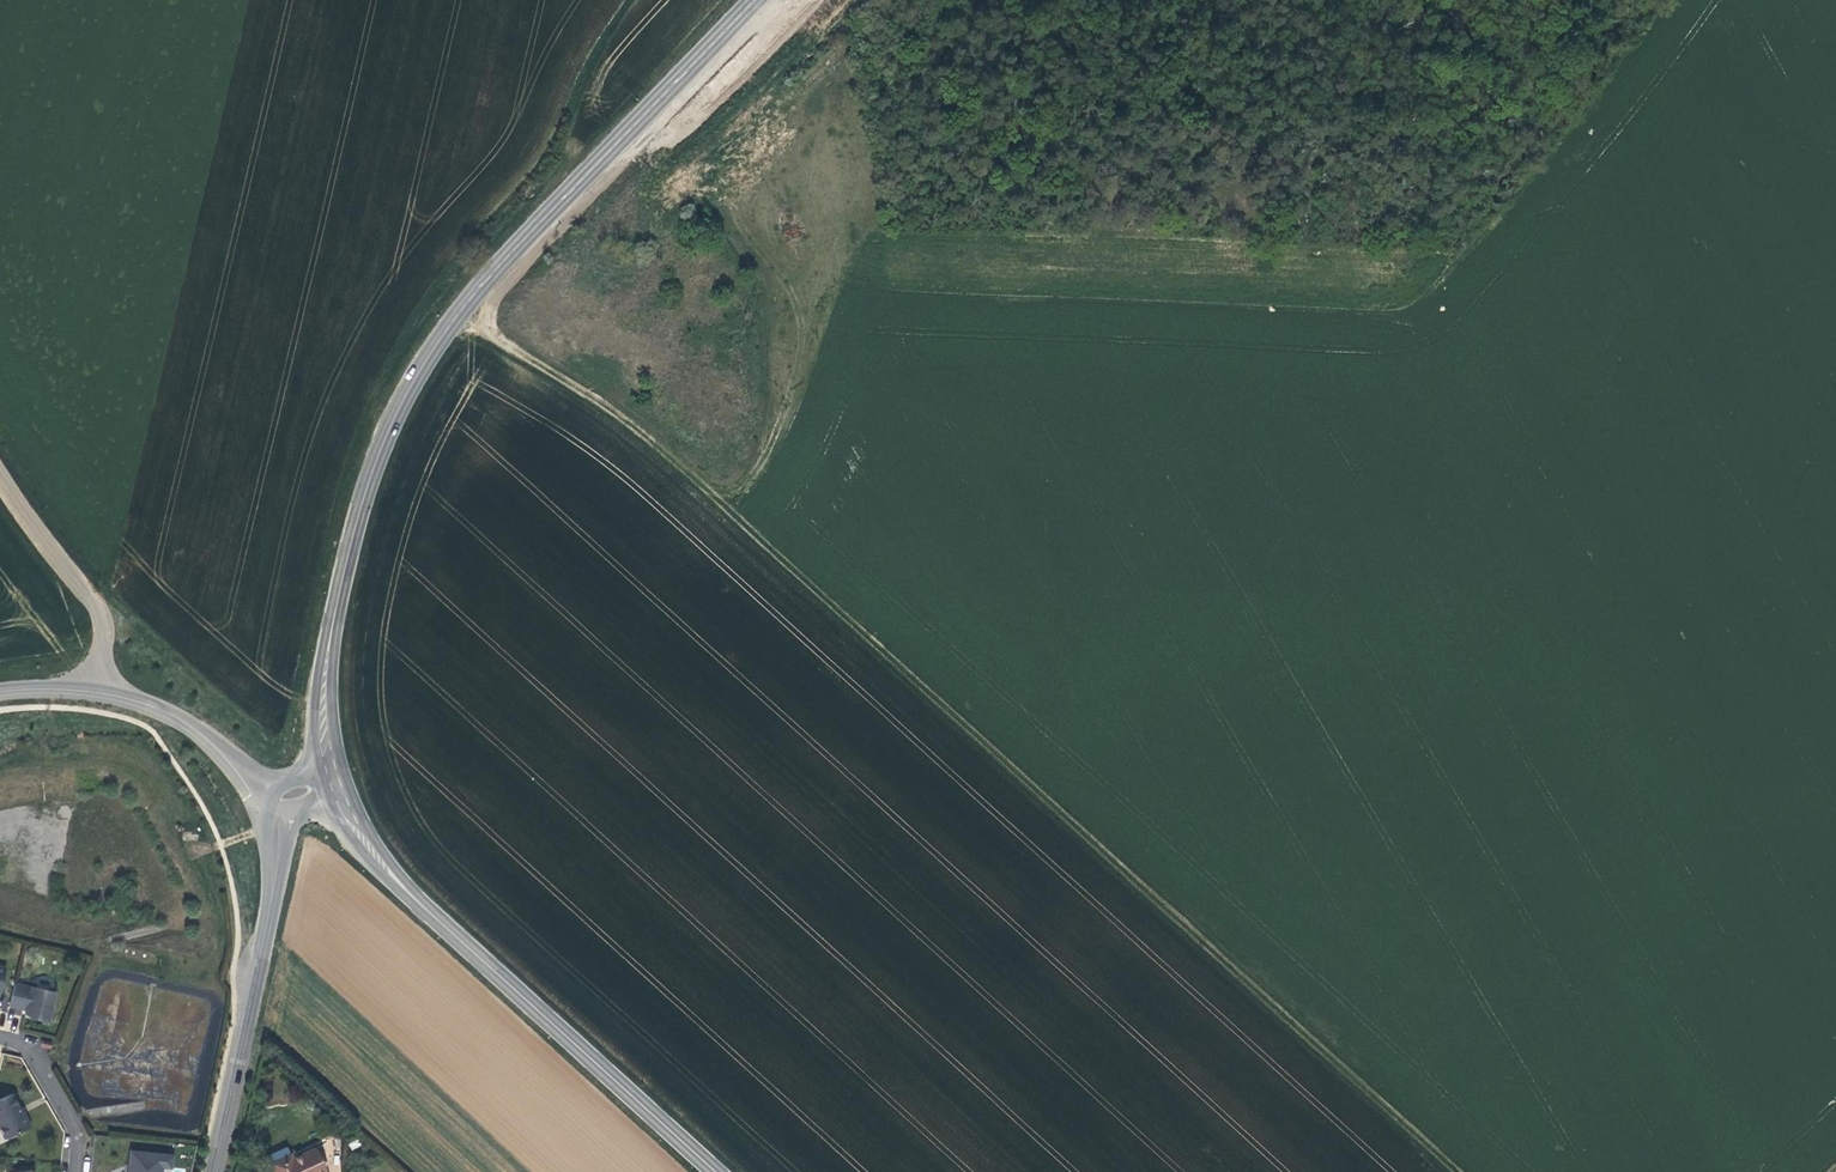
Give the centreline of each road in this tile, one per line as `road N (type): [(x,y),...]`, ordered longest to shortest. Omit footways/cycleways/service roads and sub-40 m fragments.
road 1 (secondary): [(338,596),(385,439),(433,348),(490,275),(755,0)]
road 2 (secondary): [(716,1171),(427,911)]
road 3 (tertiary): [(279,849),(216,1171)]
road 4 (residential): [(0,693),(55,687),(128,695),(181,720),(270,797)]
road 5 (secondary): [(345,776),(332,710),(338,596)]
road 6 (secondary): [(338,596),(316,676),(319,765)]
road 7 (residential): [(0,1035),(37,1055),(82,1135),(78,1171)]
road 8 (secondary): [(427,911),(372,835),(345,776)]
road 9 (secondary): [(329,801),(359,847),(427,911)]

